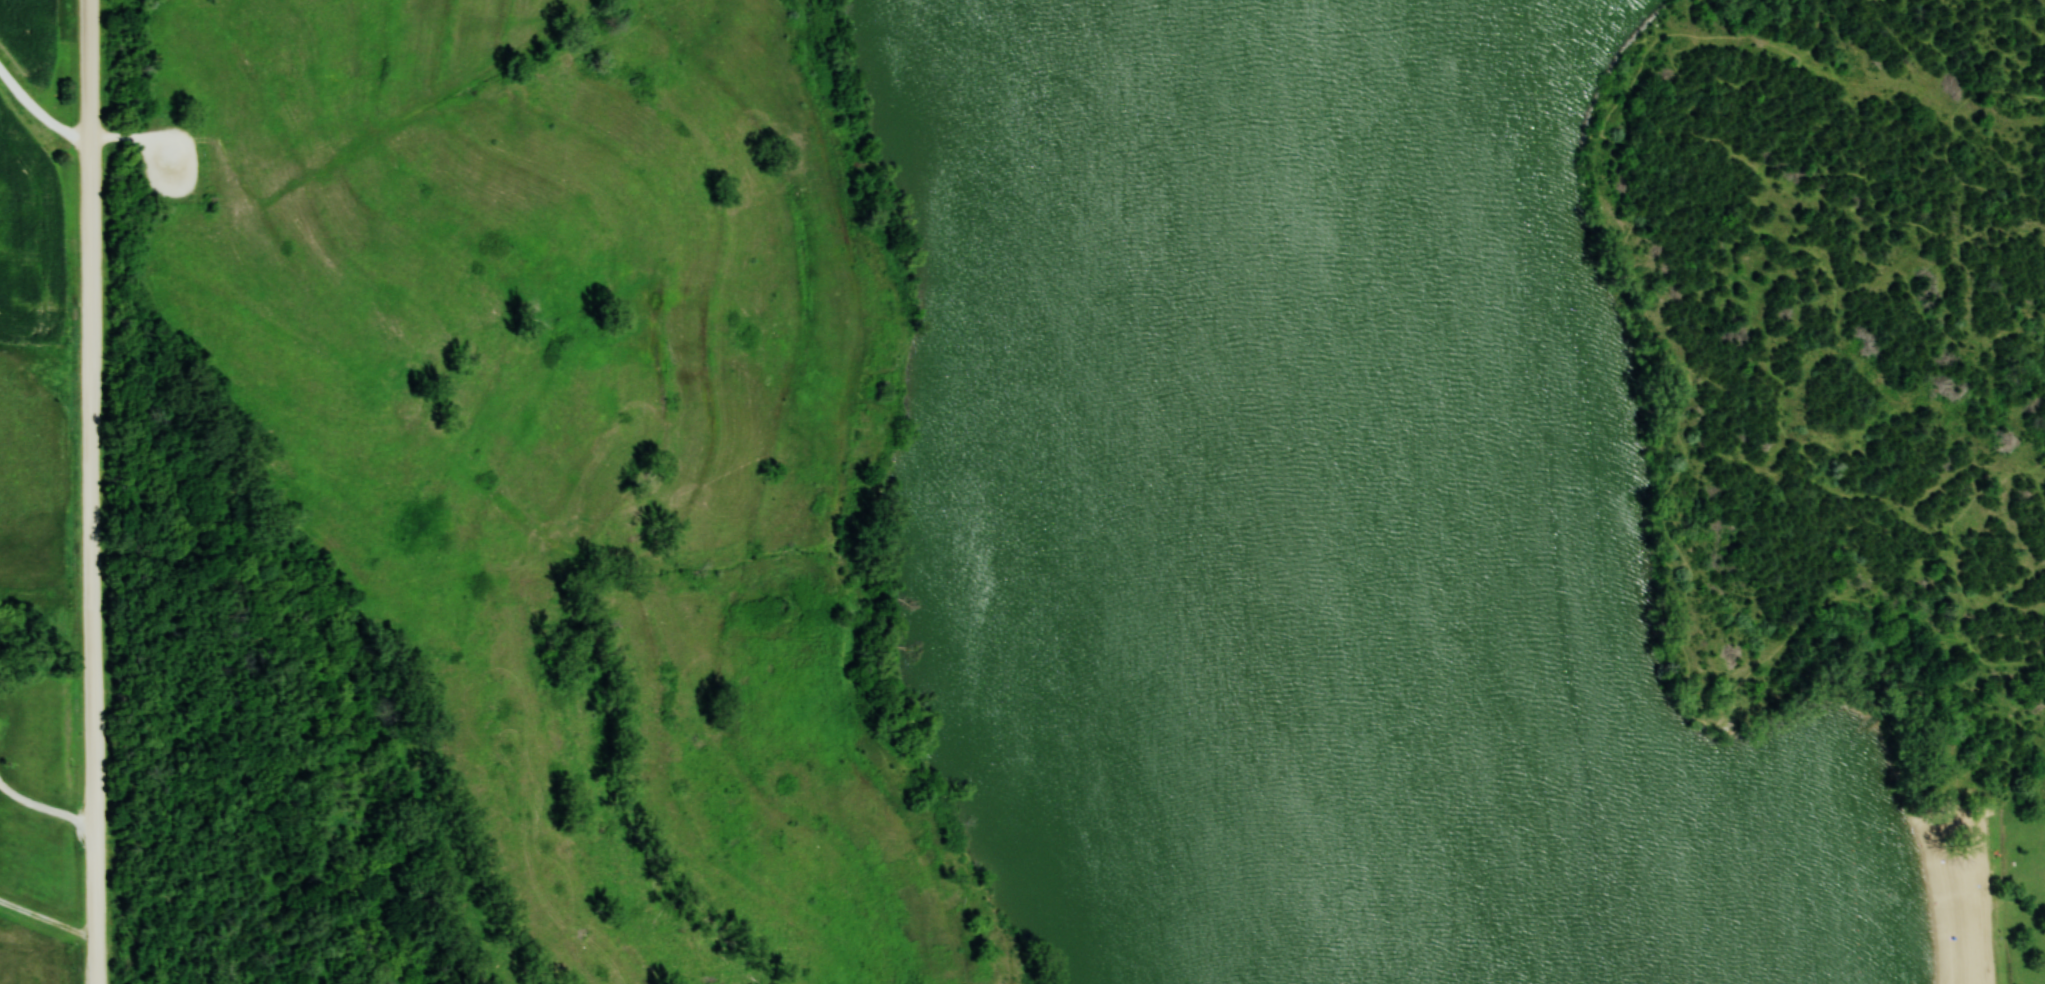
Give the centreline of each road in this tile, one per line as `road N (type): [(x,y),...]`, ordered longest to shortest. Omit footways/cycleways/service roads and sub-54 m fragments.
road 1 (residential): [(97,983),(87,0)]

